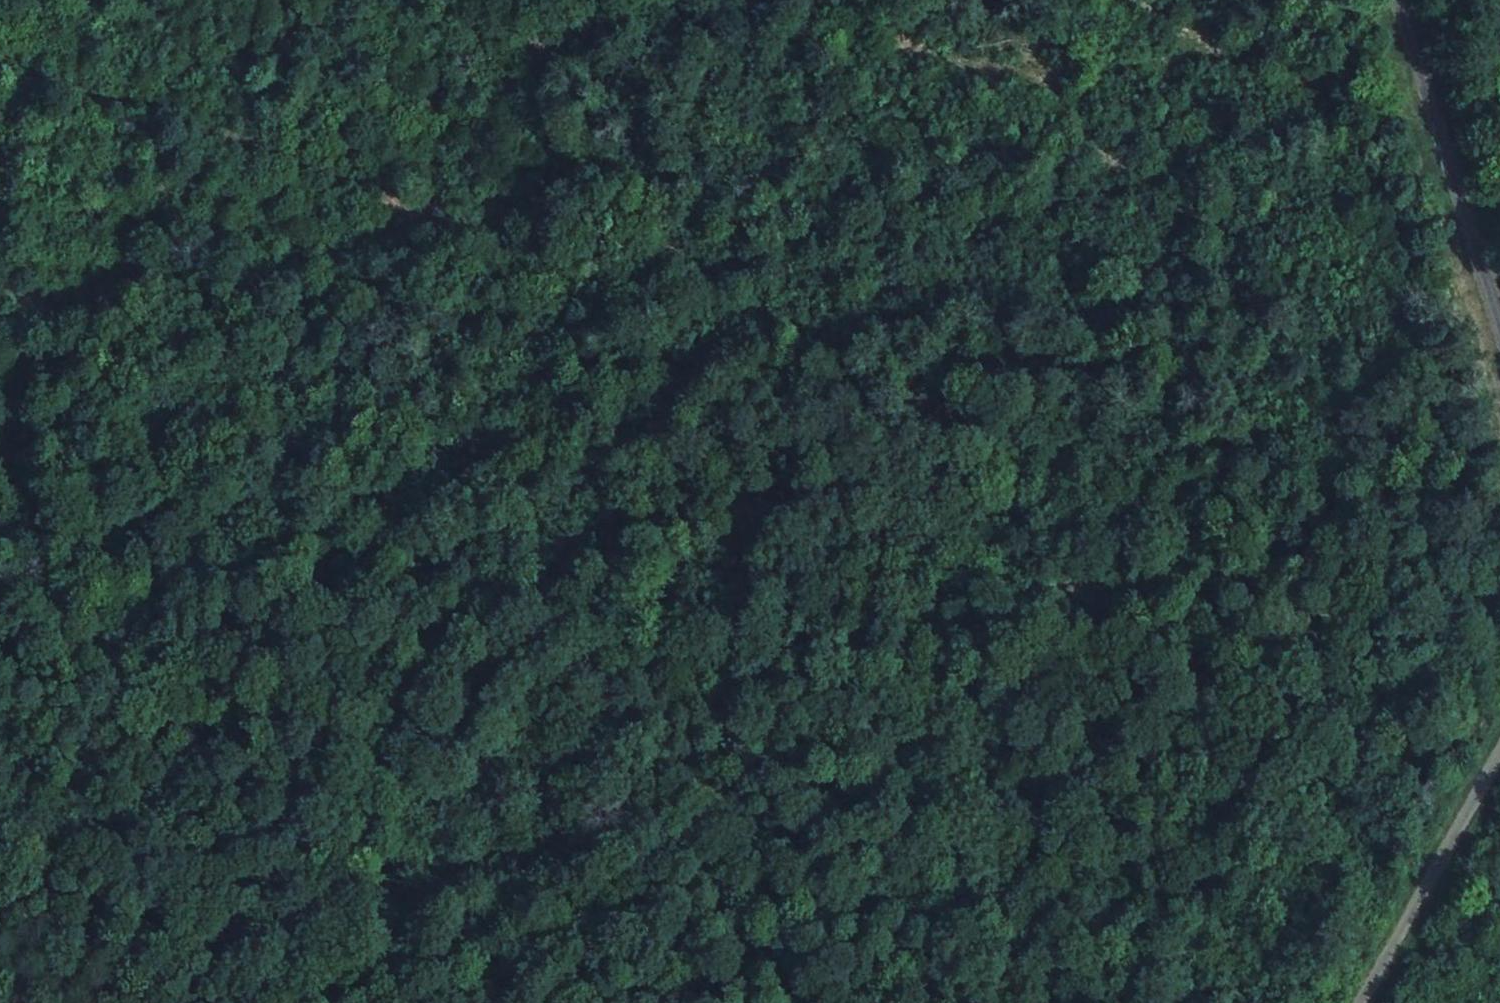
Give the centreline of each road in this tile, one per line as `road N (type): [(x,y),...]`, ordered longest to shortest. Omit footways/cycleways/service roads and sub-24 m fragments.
road 1 (track): [(1395,0),(1499,340)]
road 2 (track): [(1357,1002),(1499,755)]

